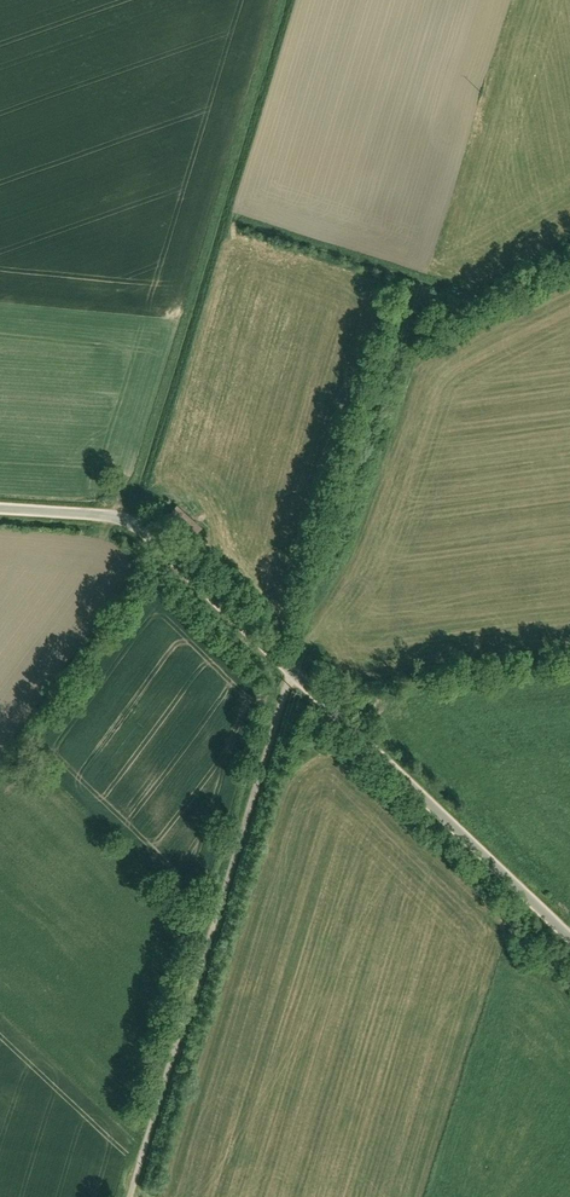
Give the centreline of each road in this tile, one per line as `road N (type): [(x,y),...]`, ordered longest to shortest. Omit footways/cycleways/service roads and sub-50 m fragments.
road 1 (unclassified): [(128,1196),(291,672)]
road 2 (track): [(291,672),(310,647),(439,258)]
road 3 (residential): [(569,937),(291,672)]
road 4 (residential): [(291,672),(137,525),(0,509)]
road 5 (track): [(426,297),(458,307),(569,243)]

